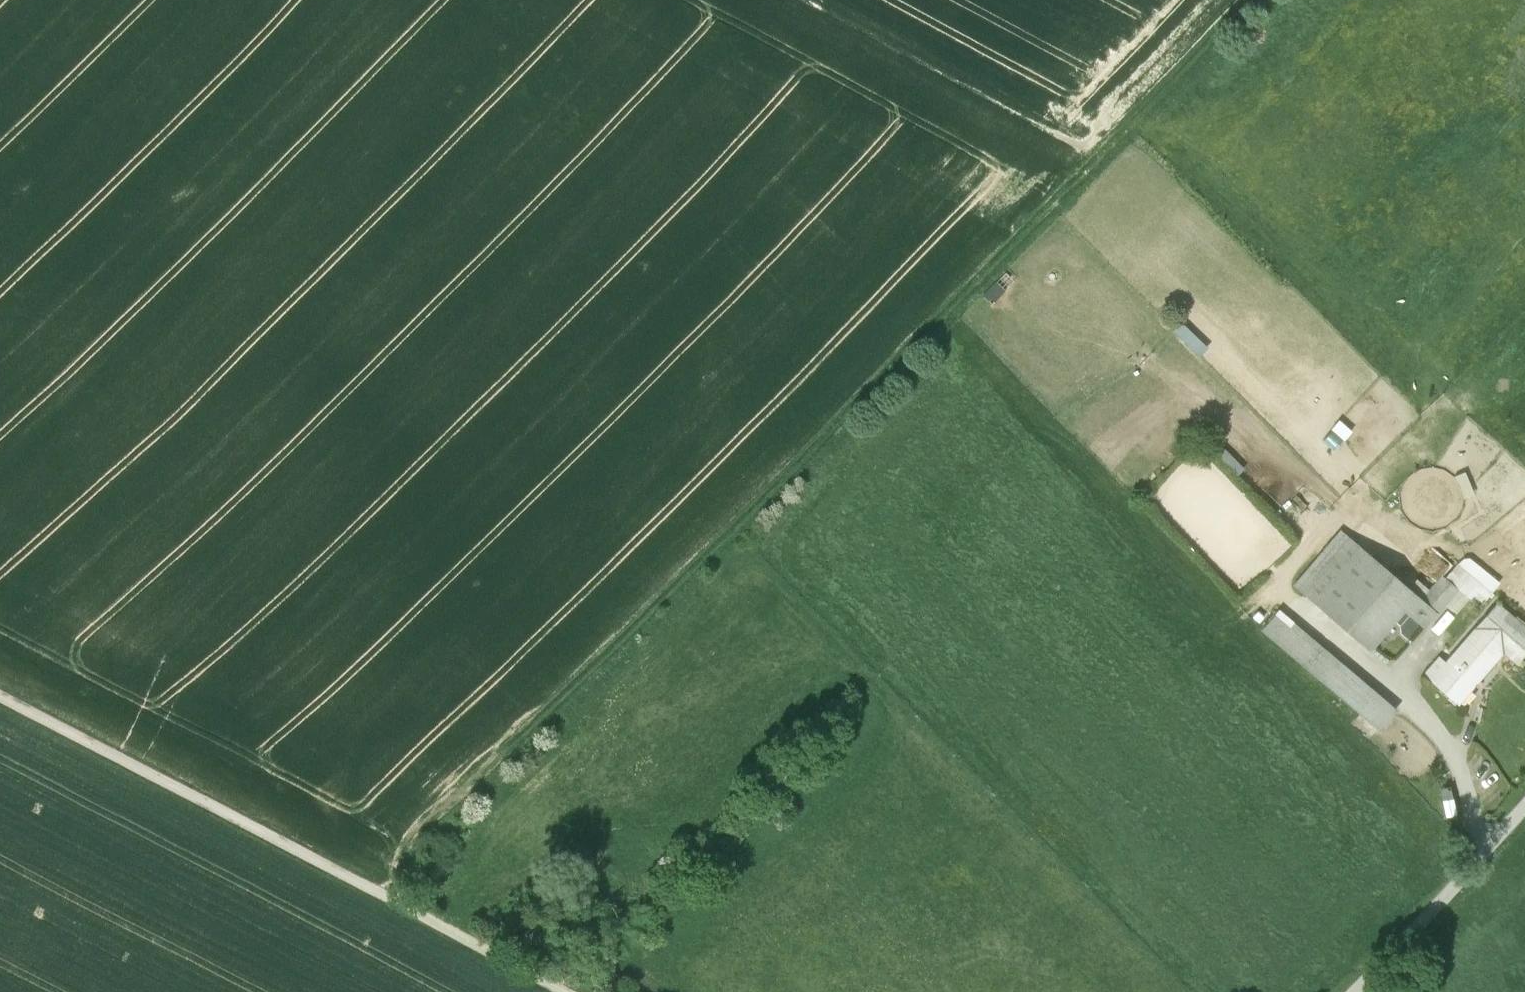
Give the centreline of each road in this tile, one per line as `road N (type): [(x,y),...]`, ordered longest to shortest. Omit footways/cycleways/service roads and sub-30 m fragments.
road 1 (track): [(380,890),(1251,0)]
road 2 (track): [(570,991),(0,691)]
road 3 (unclassified): [(1524,805),(1353,991)]

